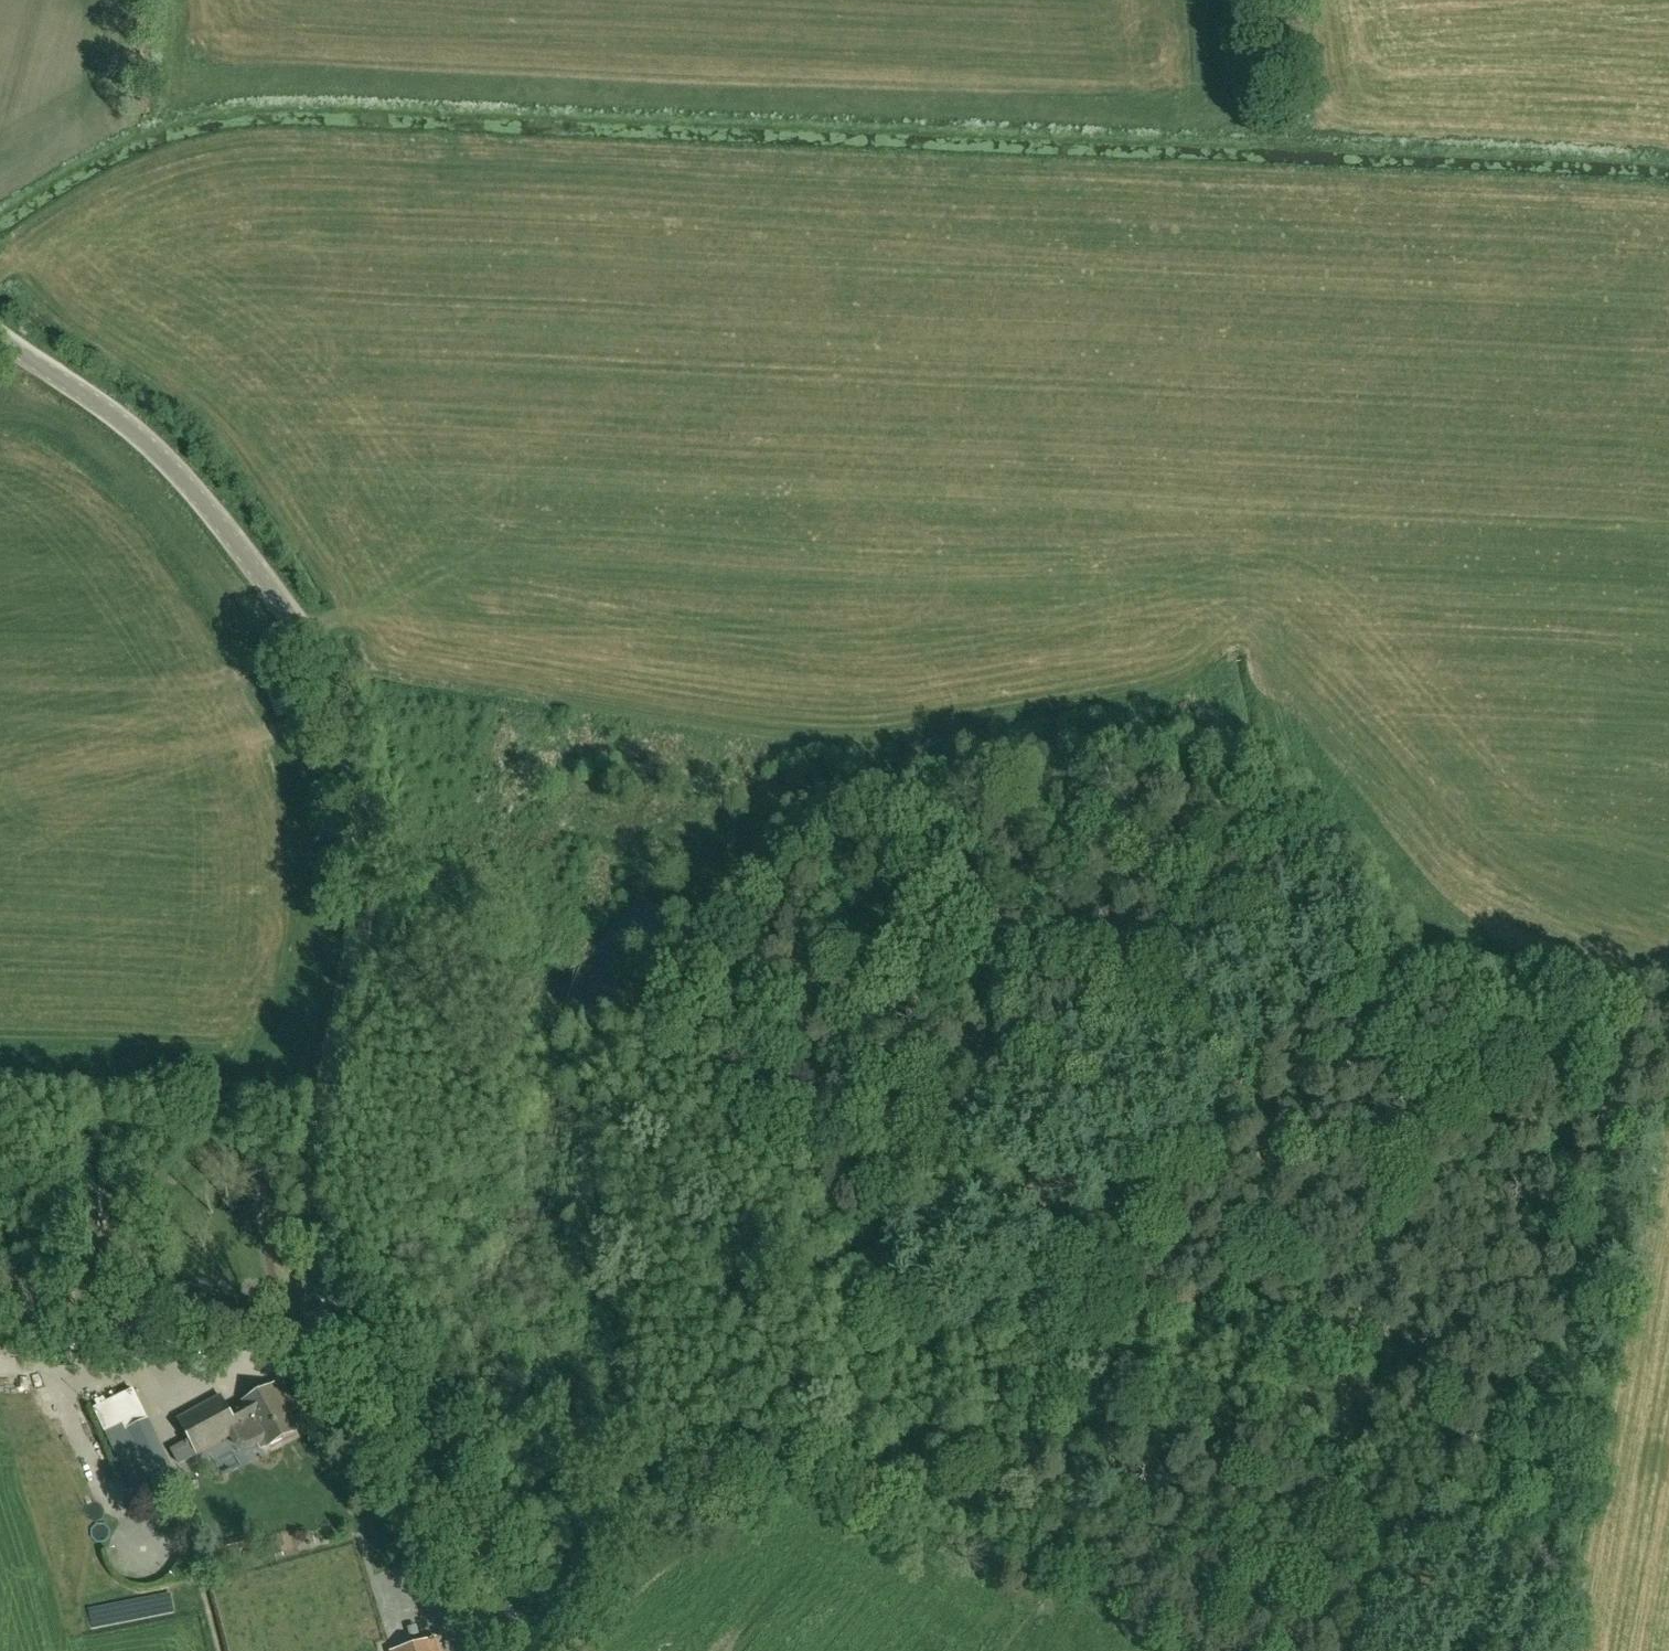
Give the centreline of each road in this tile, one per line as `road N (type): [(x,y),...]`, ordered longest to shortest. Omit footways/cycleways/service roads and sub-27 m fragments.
road 1 (unclassified): [(524,1650),(354,1343),(326,1261),(323,1142),(365,864),(364,822),(334,700),(290,617),(160,452),(0,339)]

